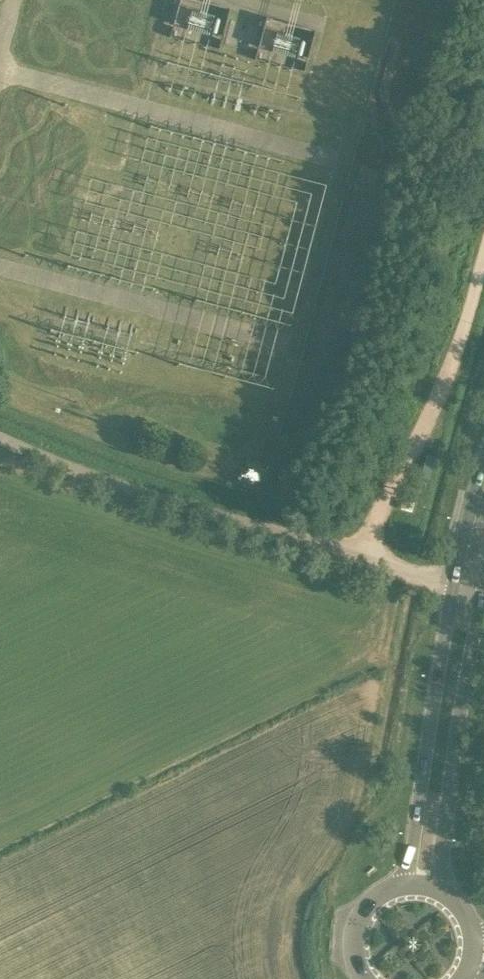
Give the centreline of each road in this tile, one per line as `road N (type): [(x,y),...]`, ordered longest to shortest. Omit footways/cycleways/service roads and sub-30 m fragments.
road 1 (unclassified): [(466,592),(178,504),(0,436)]
road 2 (primary): [(466,592),(448,608),(405,884)]
road 3 (primary): [(440,889),(478,609),(466,592)]
road 4 (track): [(373,544),(483,265)]
road 5 (primary): [(405,884),(370,902),(359,918),(354,957),(364,978)]

